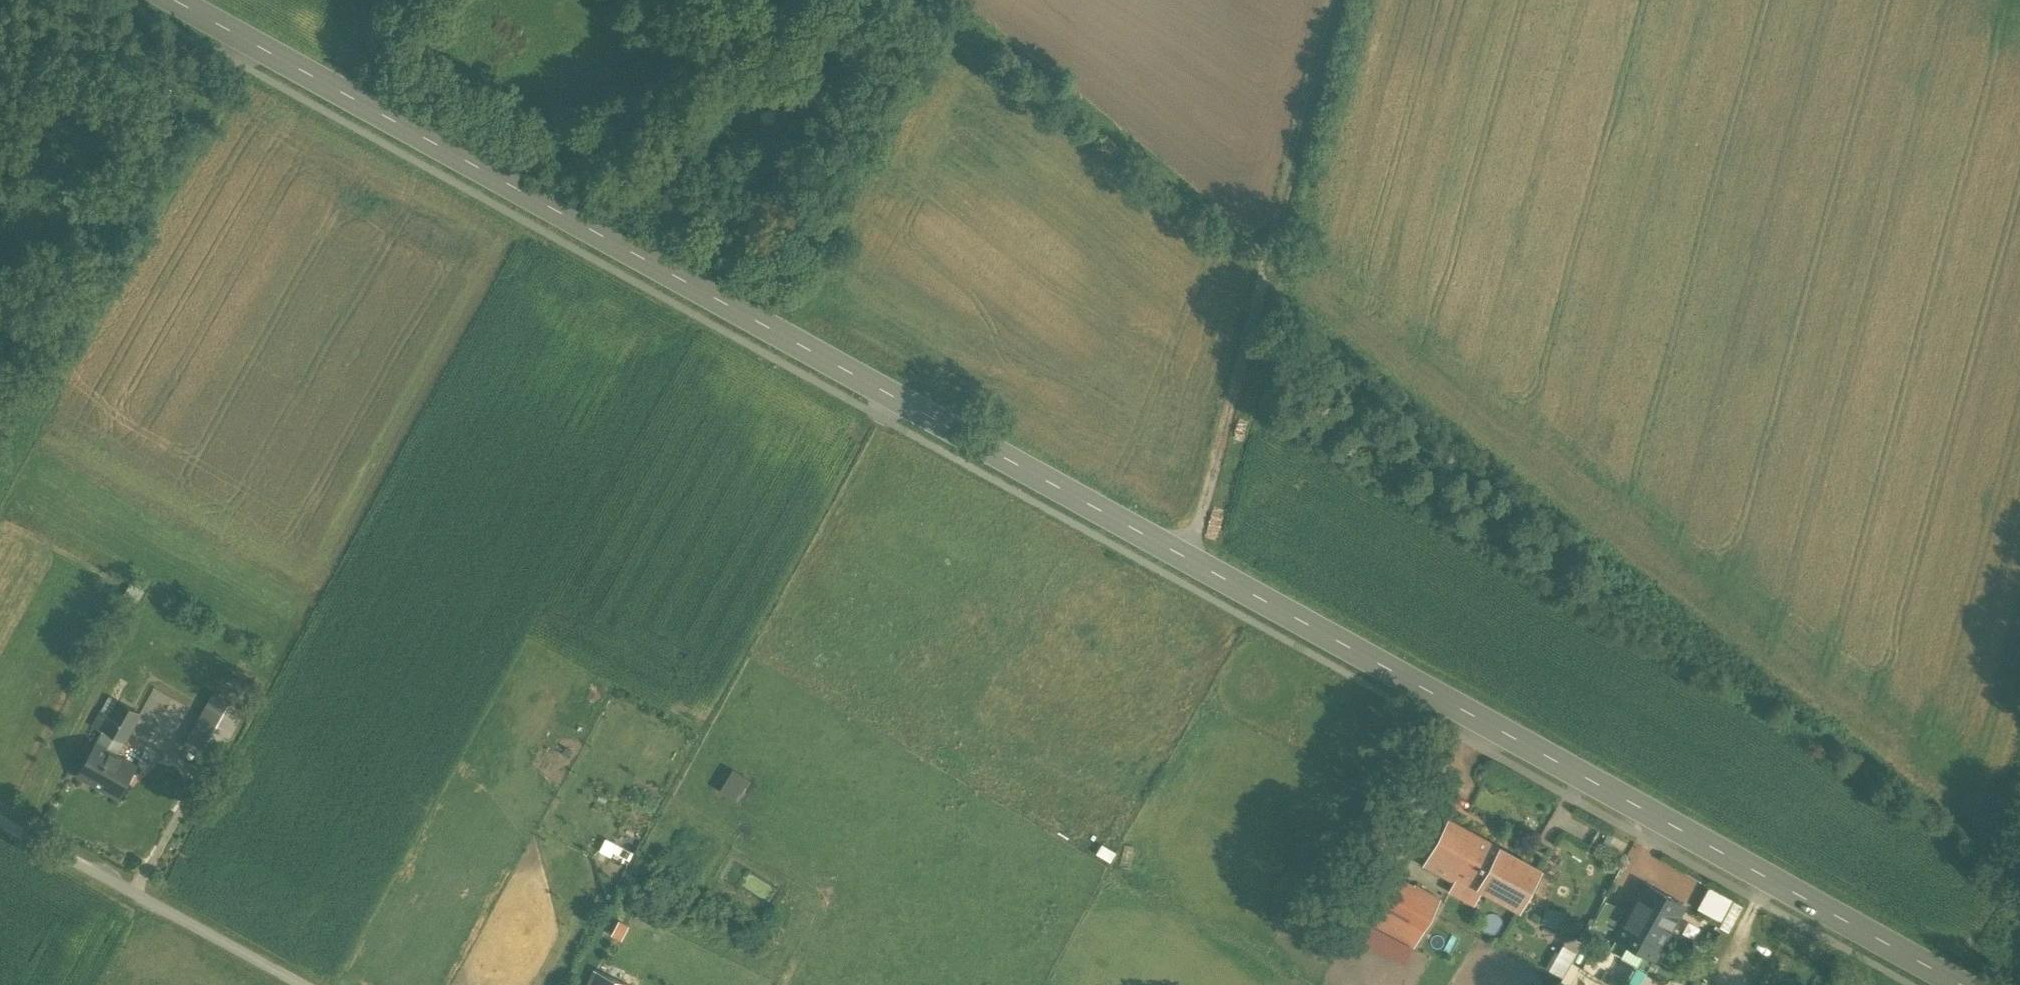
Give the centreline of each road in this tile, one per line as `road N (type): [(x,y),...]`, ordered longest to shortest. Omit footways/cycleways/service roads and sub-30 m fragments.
road 1 (tertiary): [(168,0),(1961,984)]
road 2 (track): [(1187,560),(1334,0)]
road 3 (residential): [(310,984),(0,815)]

